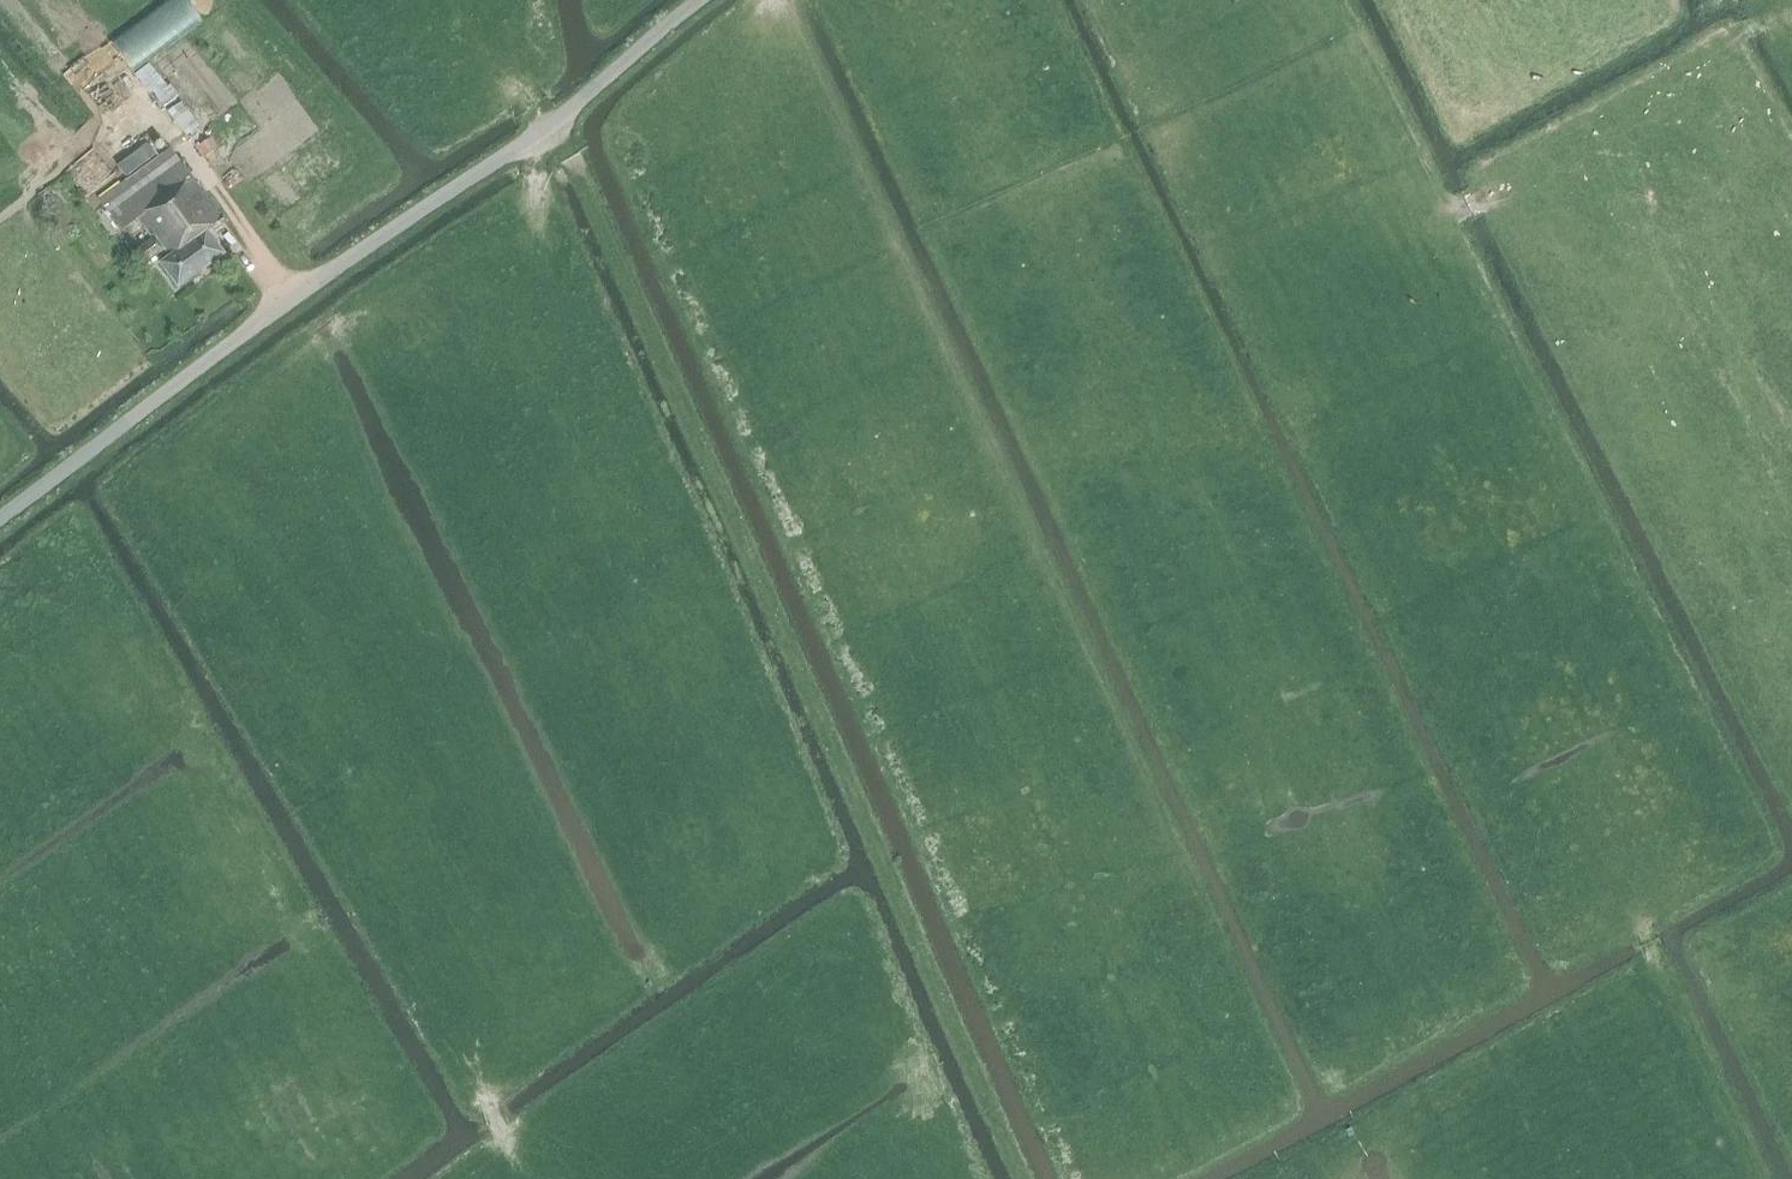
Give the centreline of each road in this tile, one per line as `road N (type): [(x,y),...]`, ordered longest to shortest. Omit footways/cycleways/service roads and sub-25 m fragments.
road 1 (unclassified): [(0,515),(290,298),(545,128),(698,0)]

